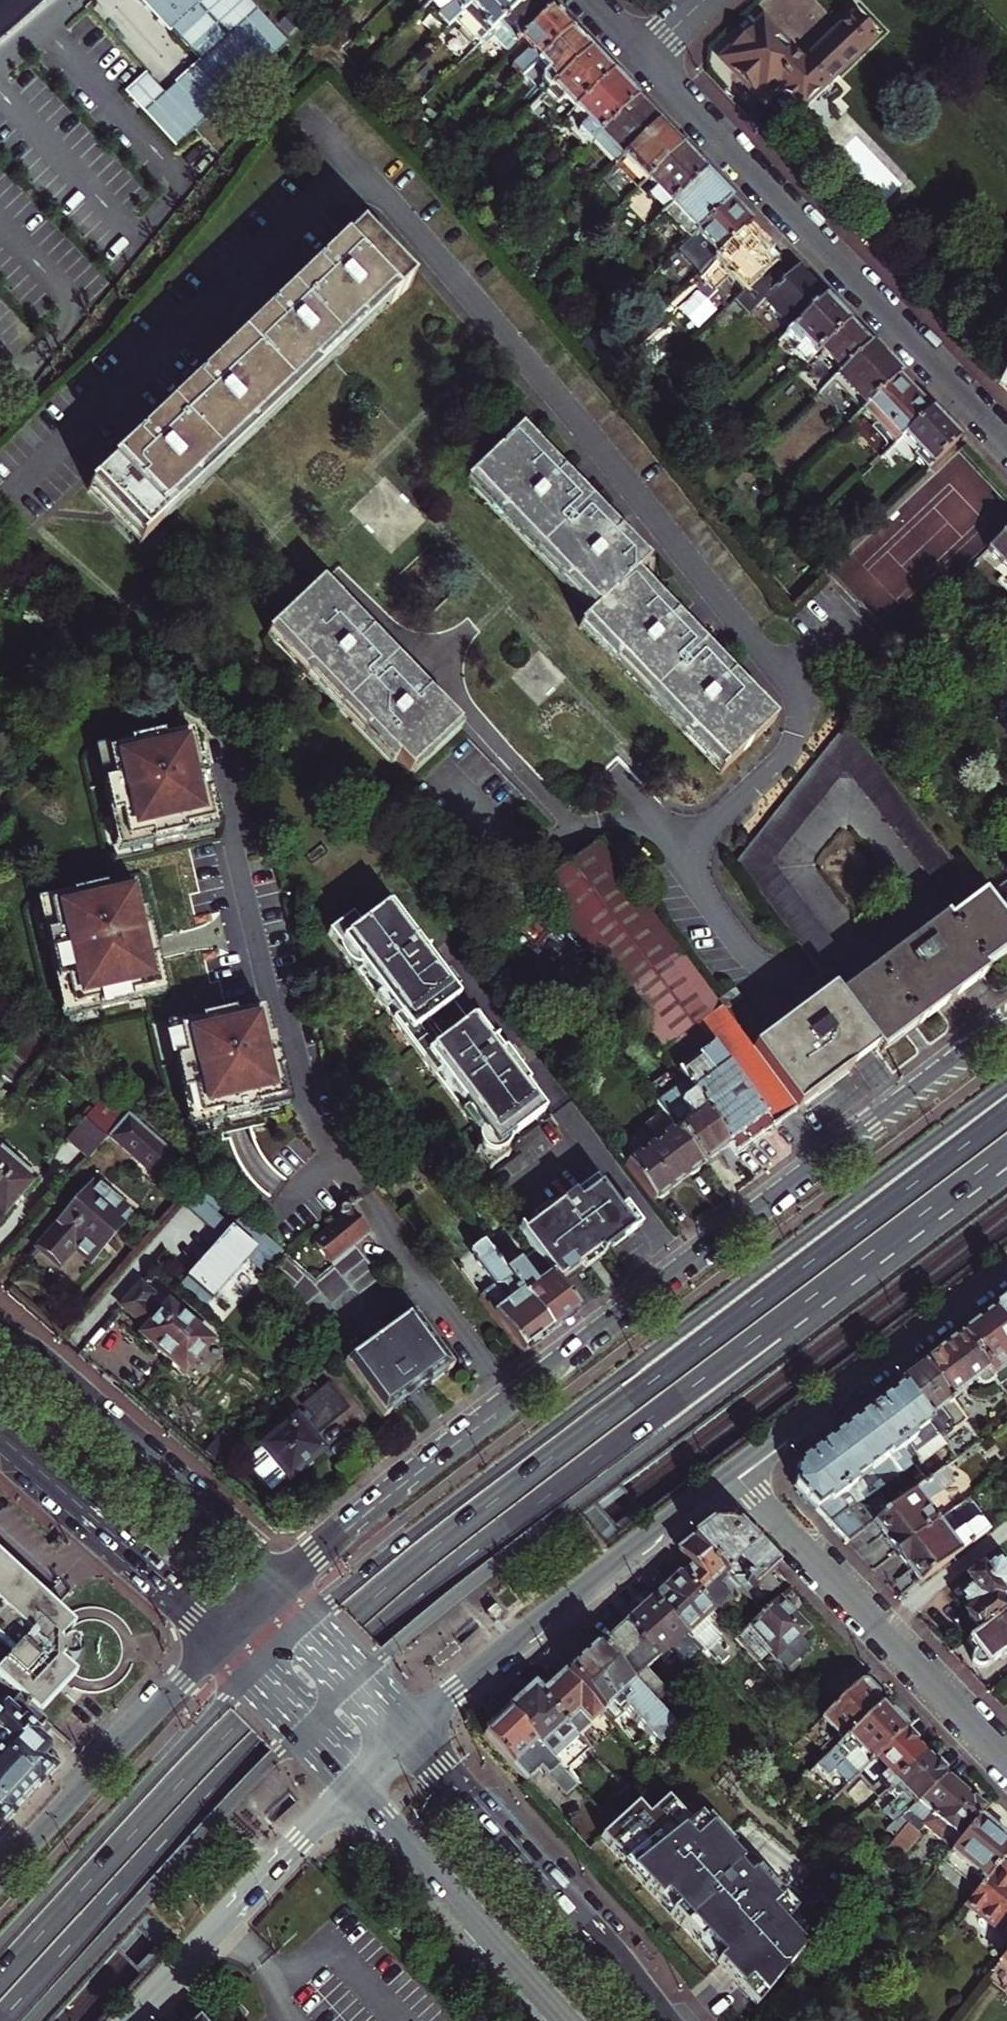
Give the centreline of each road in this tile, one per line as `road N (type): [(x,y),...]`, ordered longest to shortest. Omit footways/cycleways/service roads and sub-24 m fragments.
road 1 (primary): [(0,2020),(218,1779),(373,1633),(1006,1150)]
road 2 (primary): [(1006,1113),(300,1660),(0,1977)]
road 3 (tertiary): [(1006,1027),(965,1049),(635,1298),(276,1587)]
road 4 (primary): [(1006,1085),(309,1621)]
road 5 (primary): [(362,1675),(810,1327),(1006,1160)]
road 6 (residential): [(643,57),(1006,441)]
road 7 (tertiary): [(412,1729),(732,1471)]
road 8 (residential): [(1006,1759),(732,1471)]
road 9 (primary): [(32,2020),(304,1731)]
road 10 (secondary): [(655,2020),(412,1729)]
road 11 (primary): [(251,1673),(0,1945)]
road 12 (tertiary): [(732,1471),(1006,1261)]
road 13 (tertiary): [(220,1640),(0,1878)]
road 14 (tertiary): [(132,2020),(353,1783)]
road 15 (secondary): [(353,1783),(567,2020)]
road 16 (secondary): [(185,1499),(0,1338)]
road 17 (secondary): [(0,1440),(125,1551)]
road 18 (secondary): [(125,1551),(220,1640)]
road 19 (secondary): [(276,1587),(185,1499)]

